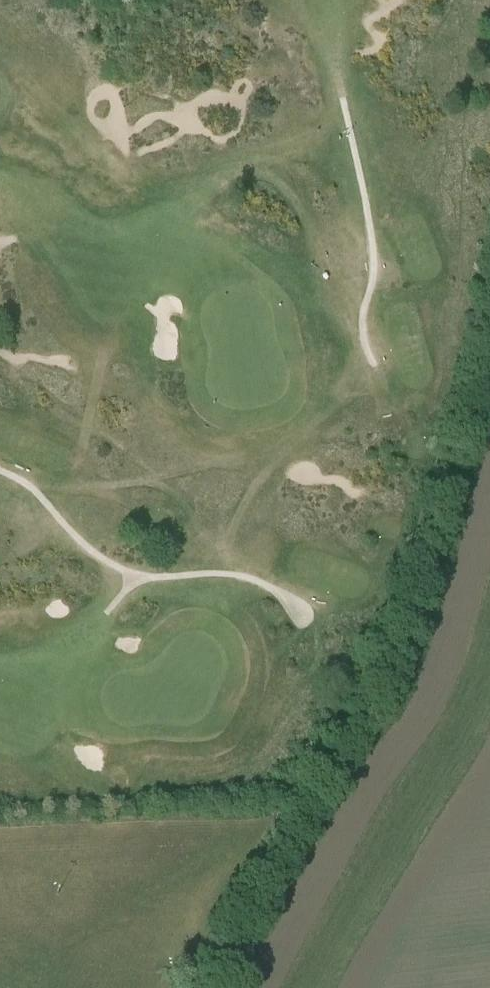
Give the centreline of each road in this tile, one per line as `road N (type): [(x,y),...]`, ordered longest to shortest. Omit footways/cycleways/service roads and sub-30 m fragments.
road 1 (track): [(489,285),(397,608),(360,695),(192,987)]
road 2 (track): [(240,579),(227,557),(230,535),(277,453),(367,391),(373,377),(362,335),(371,239),(336,72)]
road 3 (track): [(0,557),(65,540),(144,582),(219,576),(298,601)]
road 4 (track): [(82,543),(58,517),(73,490),(168,478),(287,444)]

